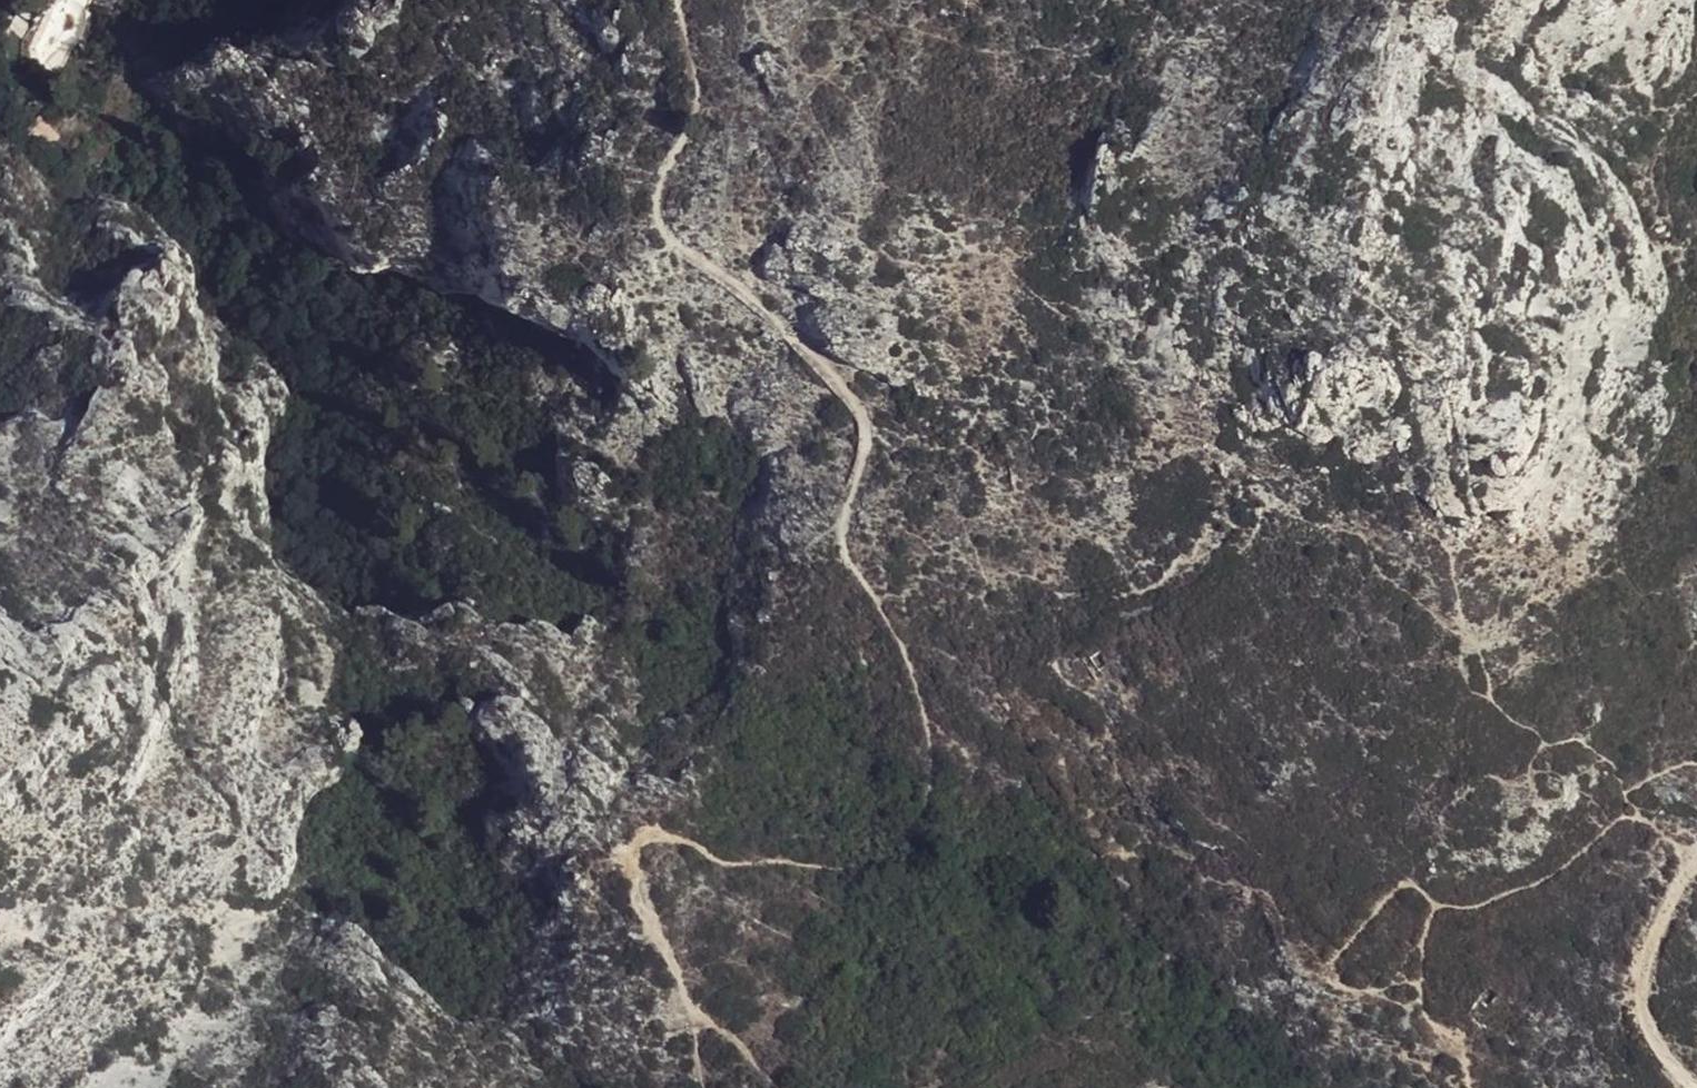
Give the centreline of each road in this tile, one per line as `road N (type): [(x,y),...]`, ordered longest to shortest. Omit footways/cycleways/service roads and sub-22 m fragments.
road 1 (track): [(772,1087),(676,983),(638,872),(640,850),(650,842),(683,846),(761,868),(878,869),(907,862),(937,804),(937,747),(913,661),(848,553),(859,467),(852,408),(787,335),(662,229),(662,187),(696,95),(676,0)]
road 2 (track): [(1696,872),(1678,894),(1646,987),(1648,1031),(1694,1087)]

